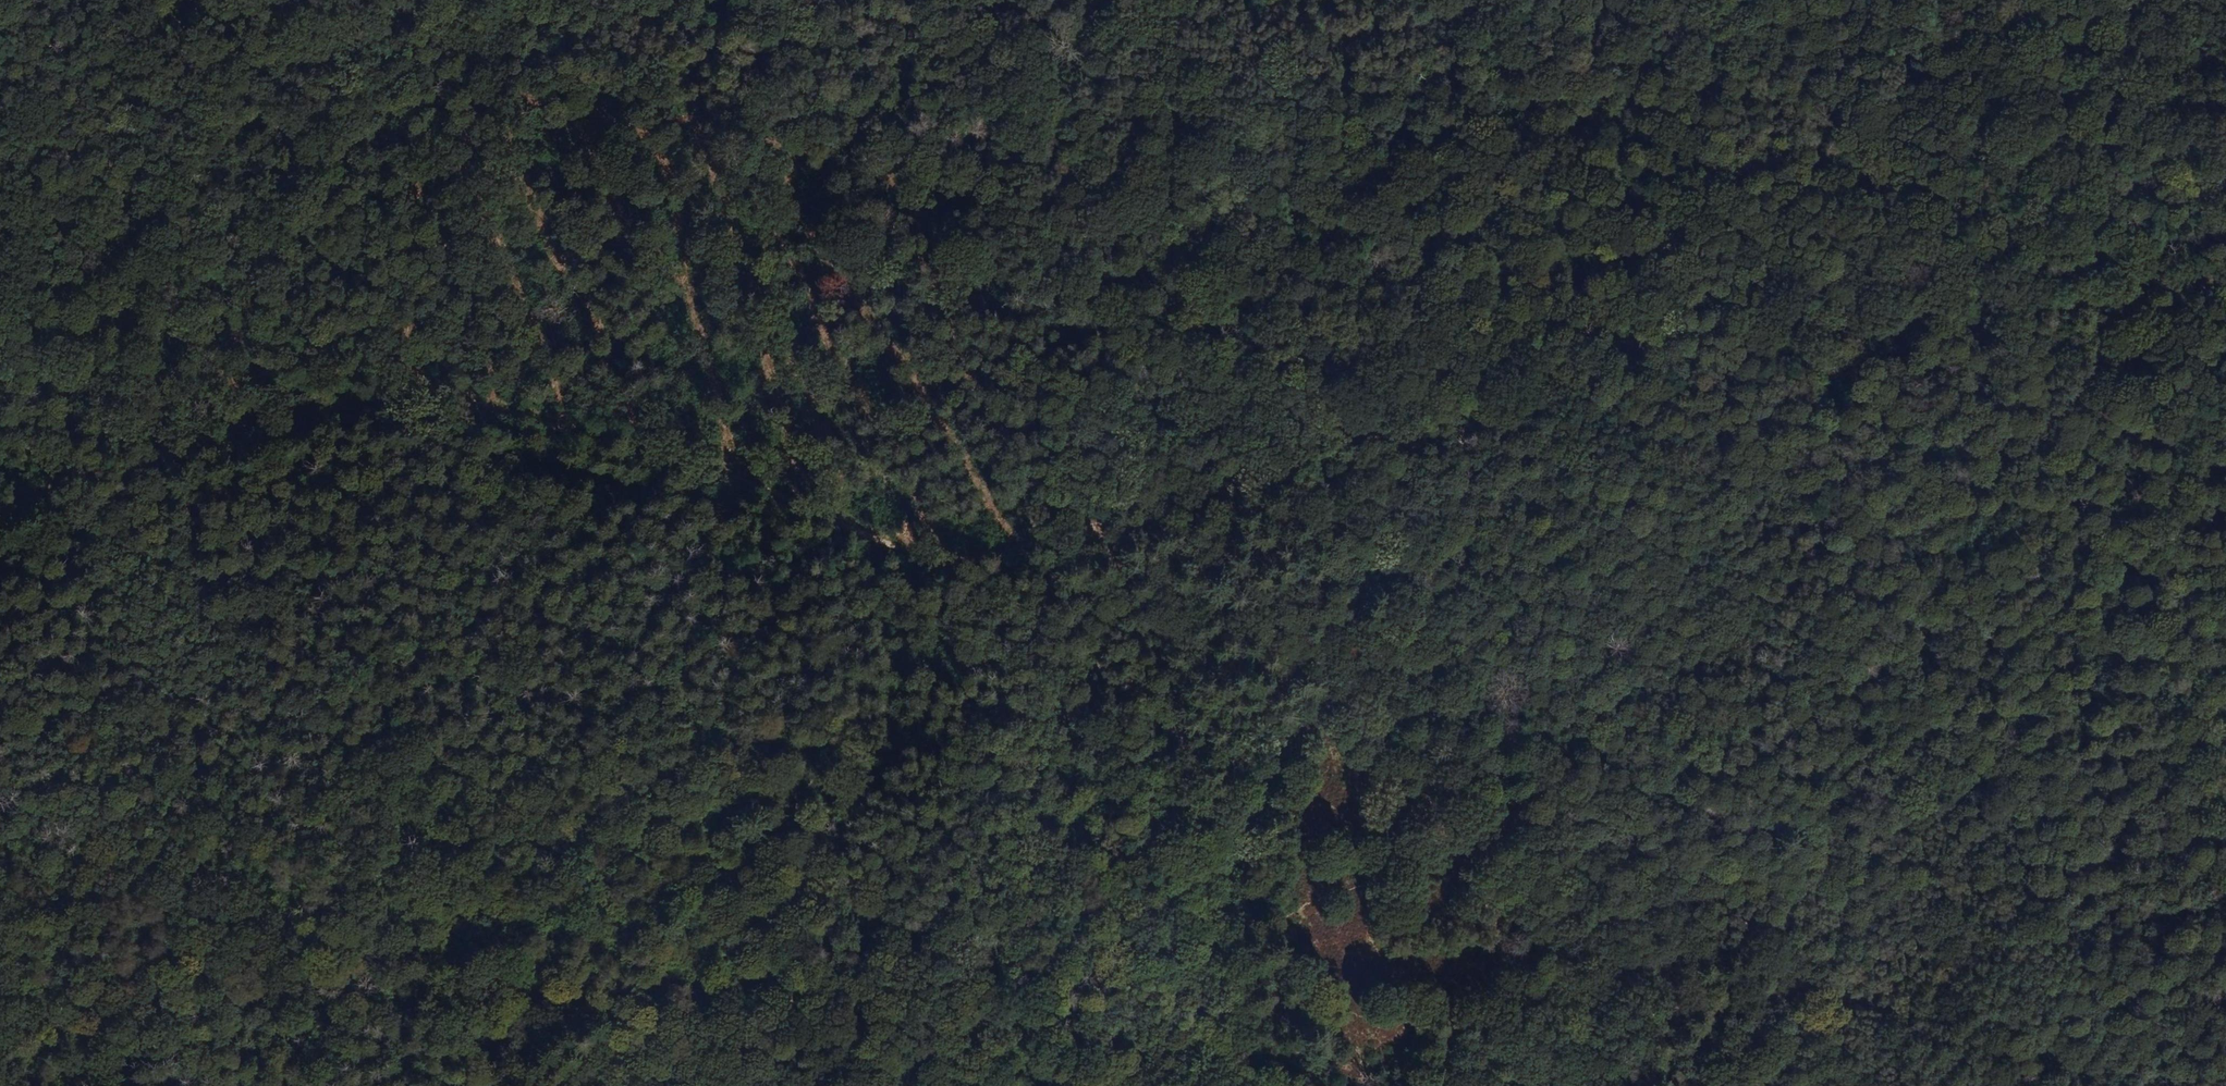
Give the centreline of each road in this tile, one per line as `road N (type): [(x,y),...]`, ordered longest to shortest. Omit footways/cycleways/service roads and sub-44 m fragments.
road 1 (track): [(0,487),(255,406),(332,390),(399,390),(710,466),(906,550),(940,549),(1630,328),(1703,327),(2020,291),(2225,258)]
road 2 (track): [(1636,1085),(2099,278)]
road 3 (track): [(529,1085),(1023,523)]
road 4 (track): [(1317,1085),(1231,849),(1072,507)]

